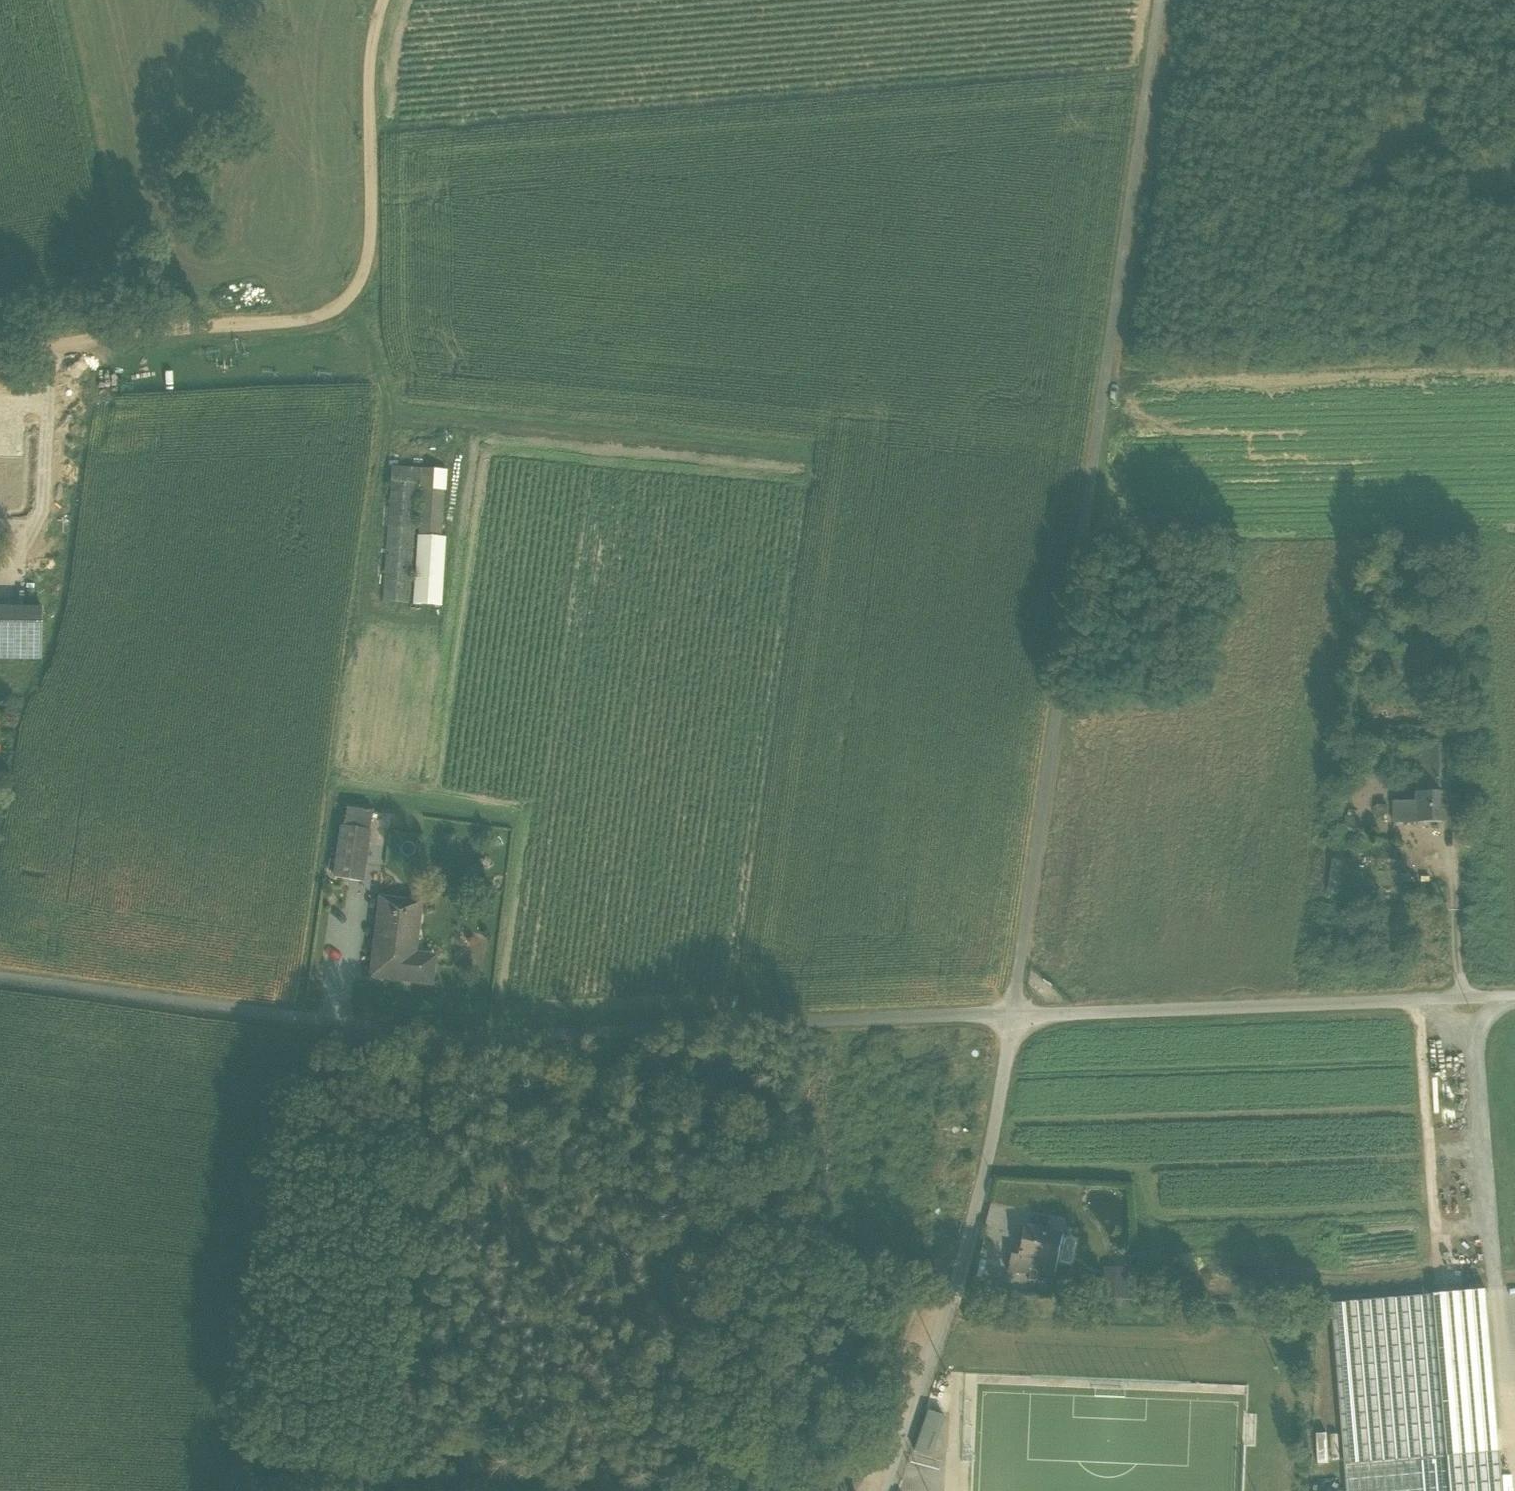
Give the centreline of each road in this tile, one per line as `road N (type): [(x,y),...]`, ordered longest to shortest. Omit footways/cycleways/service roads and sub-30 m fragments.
road 1 (unclassified): [(1013,1015),(1161,0)]
road 2 (unclassified): [(1013,1015),(450,1039),(0,978)]
road 3 (unclassified): [(385,0),(371,63),(368,240),(355,293),(333,313),(0,339)]
road 4 (unclassified): [(1514,996),(1013,1015)]
road 5 (unclassified): [(884,1490),(984,1173),(1013,1015)]
road 6 (track): [(333,313),(355,318),(373,345),(390,406),(391,451)]

